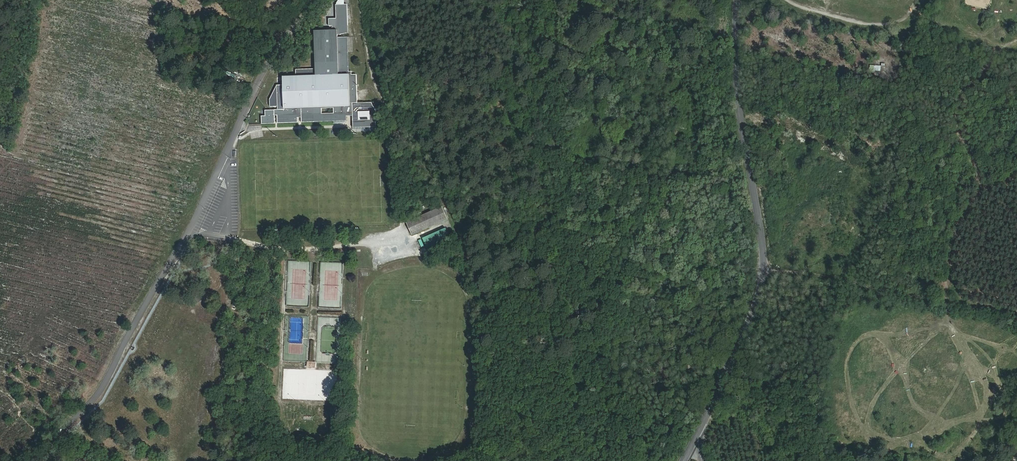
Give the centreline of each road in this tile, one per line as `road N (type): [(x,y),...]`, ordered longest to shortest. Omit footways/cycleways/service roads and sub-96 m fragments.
road 1 (residential): [(737,0),(735,76),(764,271),(695,439)]
road 2 (track): [(500,318),(449,190),(376,84),(363,0)]

